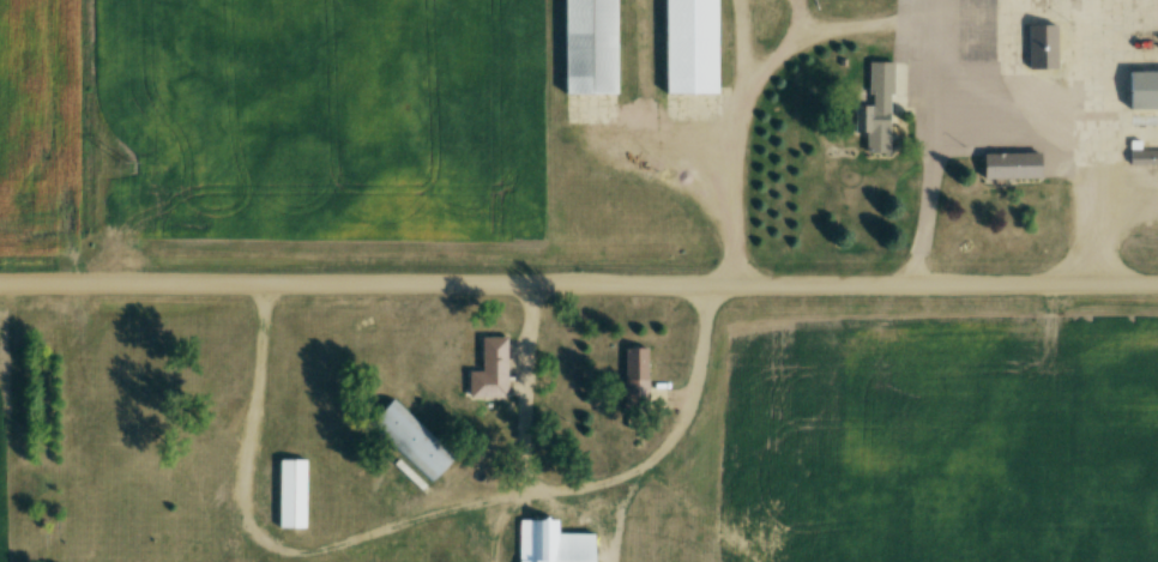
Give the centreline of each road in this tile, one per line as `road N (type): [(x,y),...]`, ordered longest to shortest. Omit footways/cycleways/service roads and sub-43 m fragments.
road 1 (residential): [(1157,289),(0,287)]

